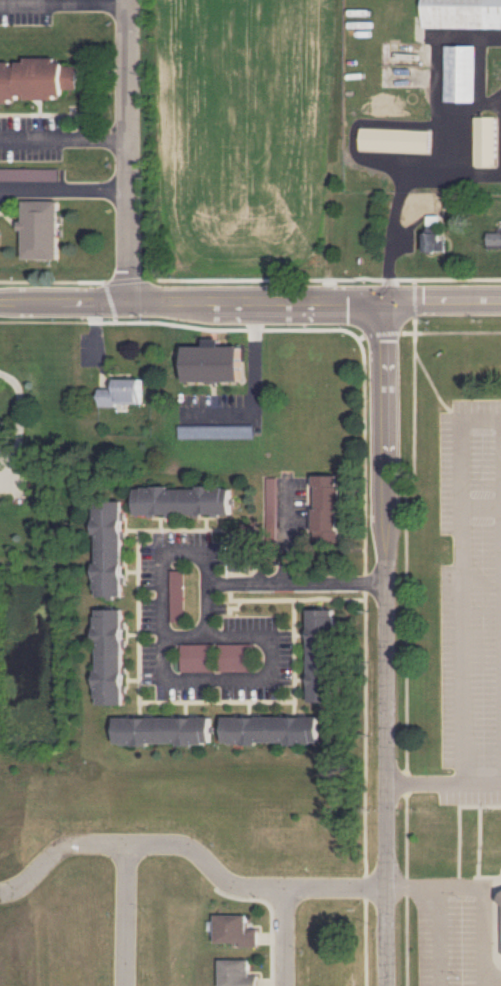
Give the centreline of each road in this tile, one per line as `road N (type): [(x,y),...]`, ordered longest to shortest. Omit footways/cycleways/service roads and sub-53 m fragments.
road 1 (residential): [(387,302),(393,985)]
road 2 (residential): [(394,887),(282,891),(228,883),(193,851),(69,847),(15,893),(0,893)]
road 3 (residential): [(160,304),(500,301)]
road 4 (residential): [(127,0),(129,305)]
road 5 (residential): [(391,586),(205,584)]
road 6 (tertiary): [(160,304),(0,305)]
road 7 (residential): [(128,849),(127,985)]

